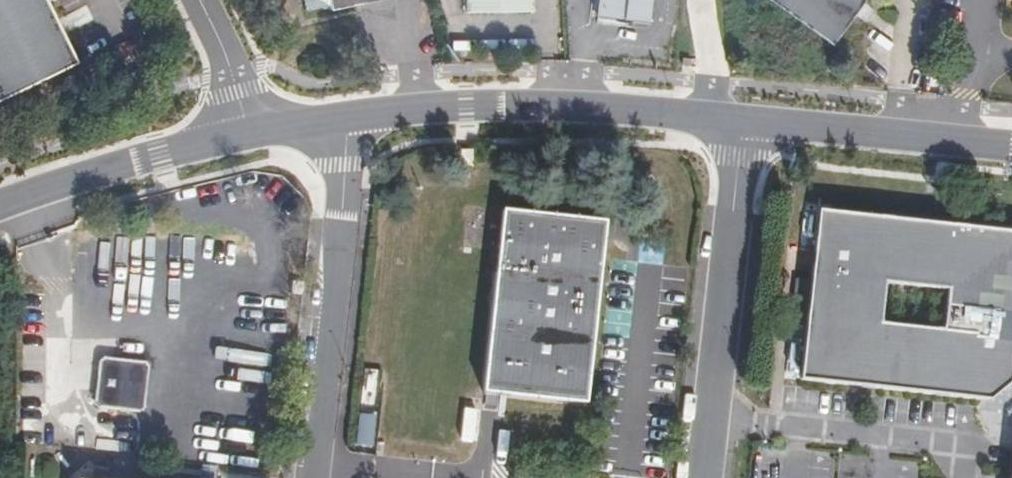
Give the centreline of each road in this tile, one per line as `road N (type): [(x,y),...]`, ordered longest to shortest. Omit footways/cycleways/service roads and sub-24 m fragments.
road 1 (tertiary): [(743,118),(548,105),(349,113)]
road 2 (unclassified): [(349,113),(315,477)]
road 3 (unclassified): [(708,477),(743,118)]
road 4 (tertiary): [(1011,146),(743,118)]
road 5 (tertiary): [(248,134),(0,206)]
road 6 (residential): [(200,0),(248,134)]

